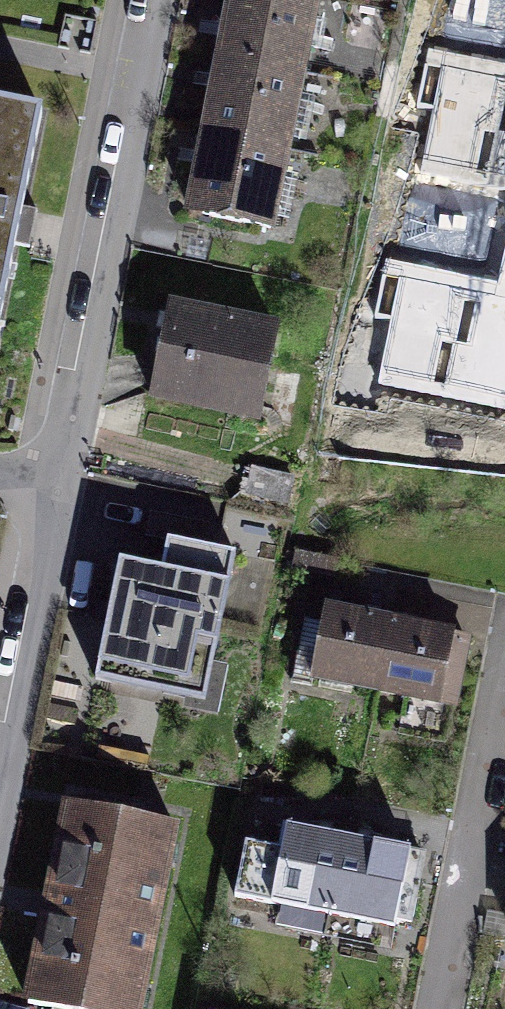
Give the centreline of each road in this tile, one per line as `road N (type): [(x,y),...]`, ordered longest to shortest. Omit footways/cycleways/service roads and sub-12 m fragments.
road 1 (residential): [(57,492),(157,0)]
road 2 (residential): [(504,711),(443,1008)]
road 3 (residential): [(0,777),(57,492)]

